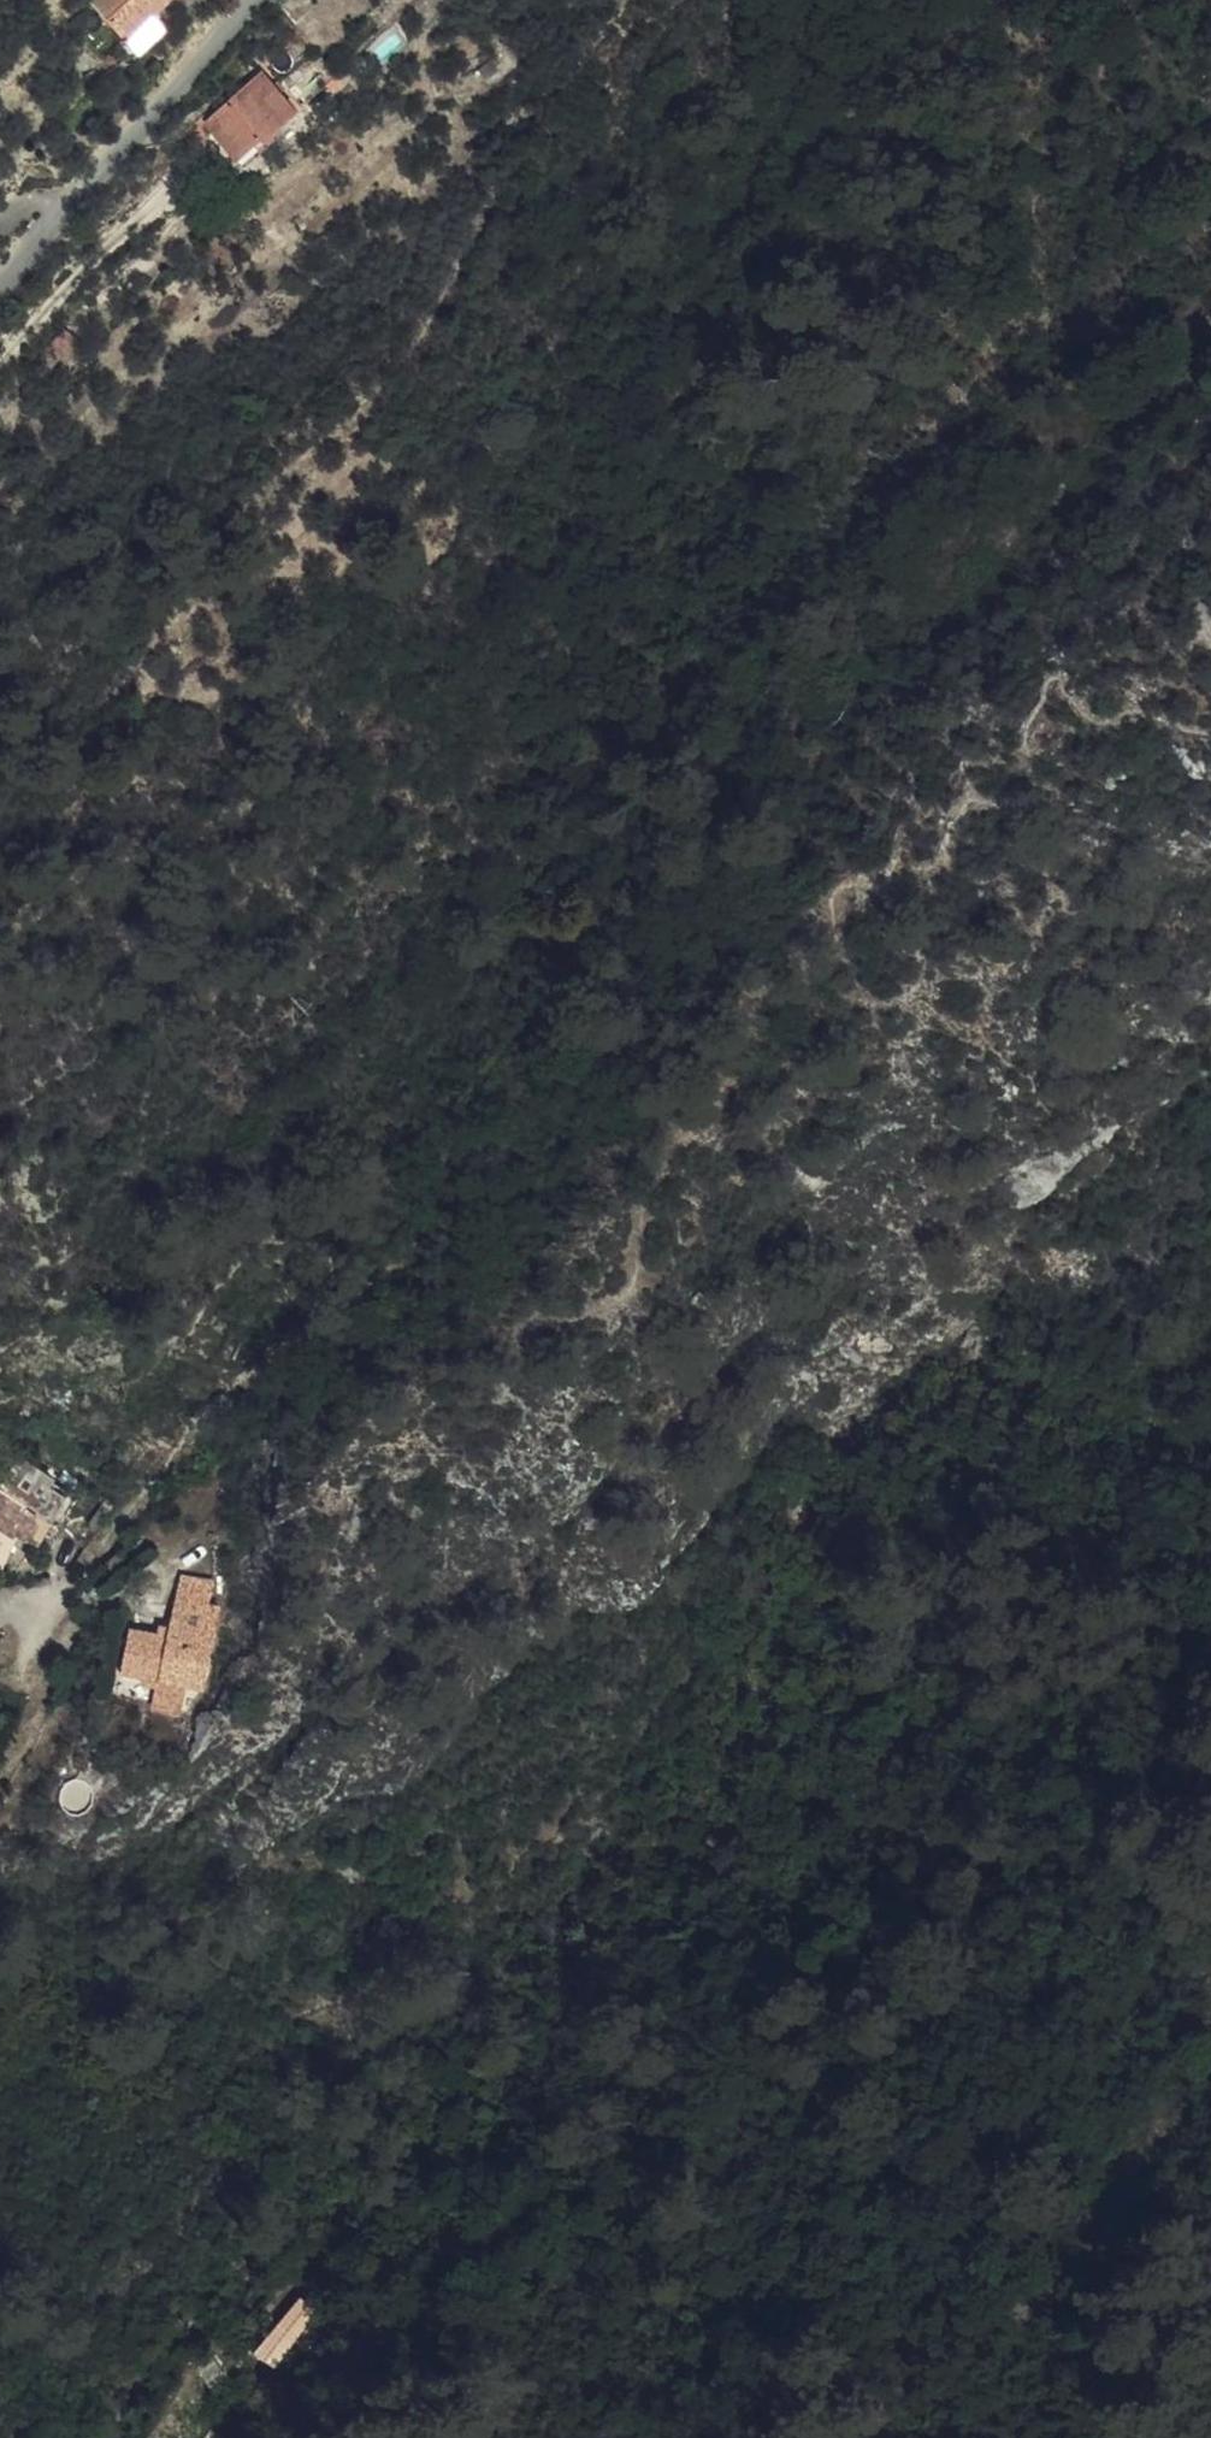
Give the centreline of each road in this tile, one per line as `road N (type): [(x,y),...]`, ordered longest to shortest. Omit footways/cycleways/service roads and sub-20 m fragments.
road 1 (tertiary): [(0,294),(255,0)]

